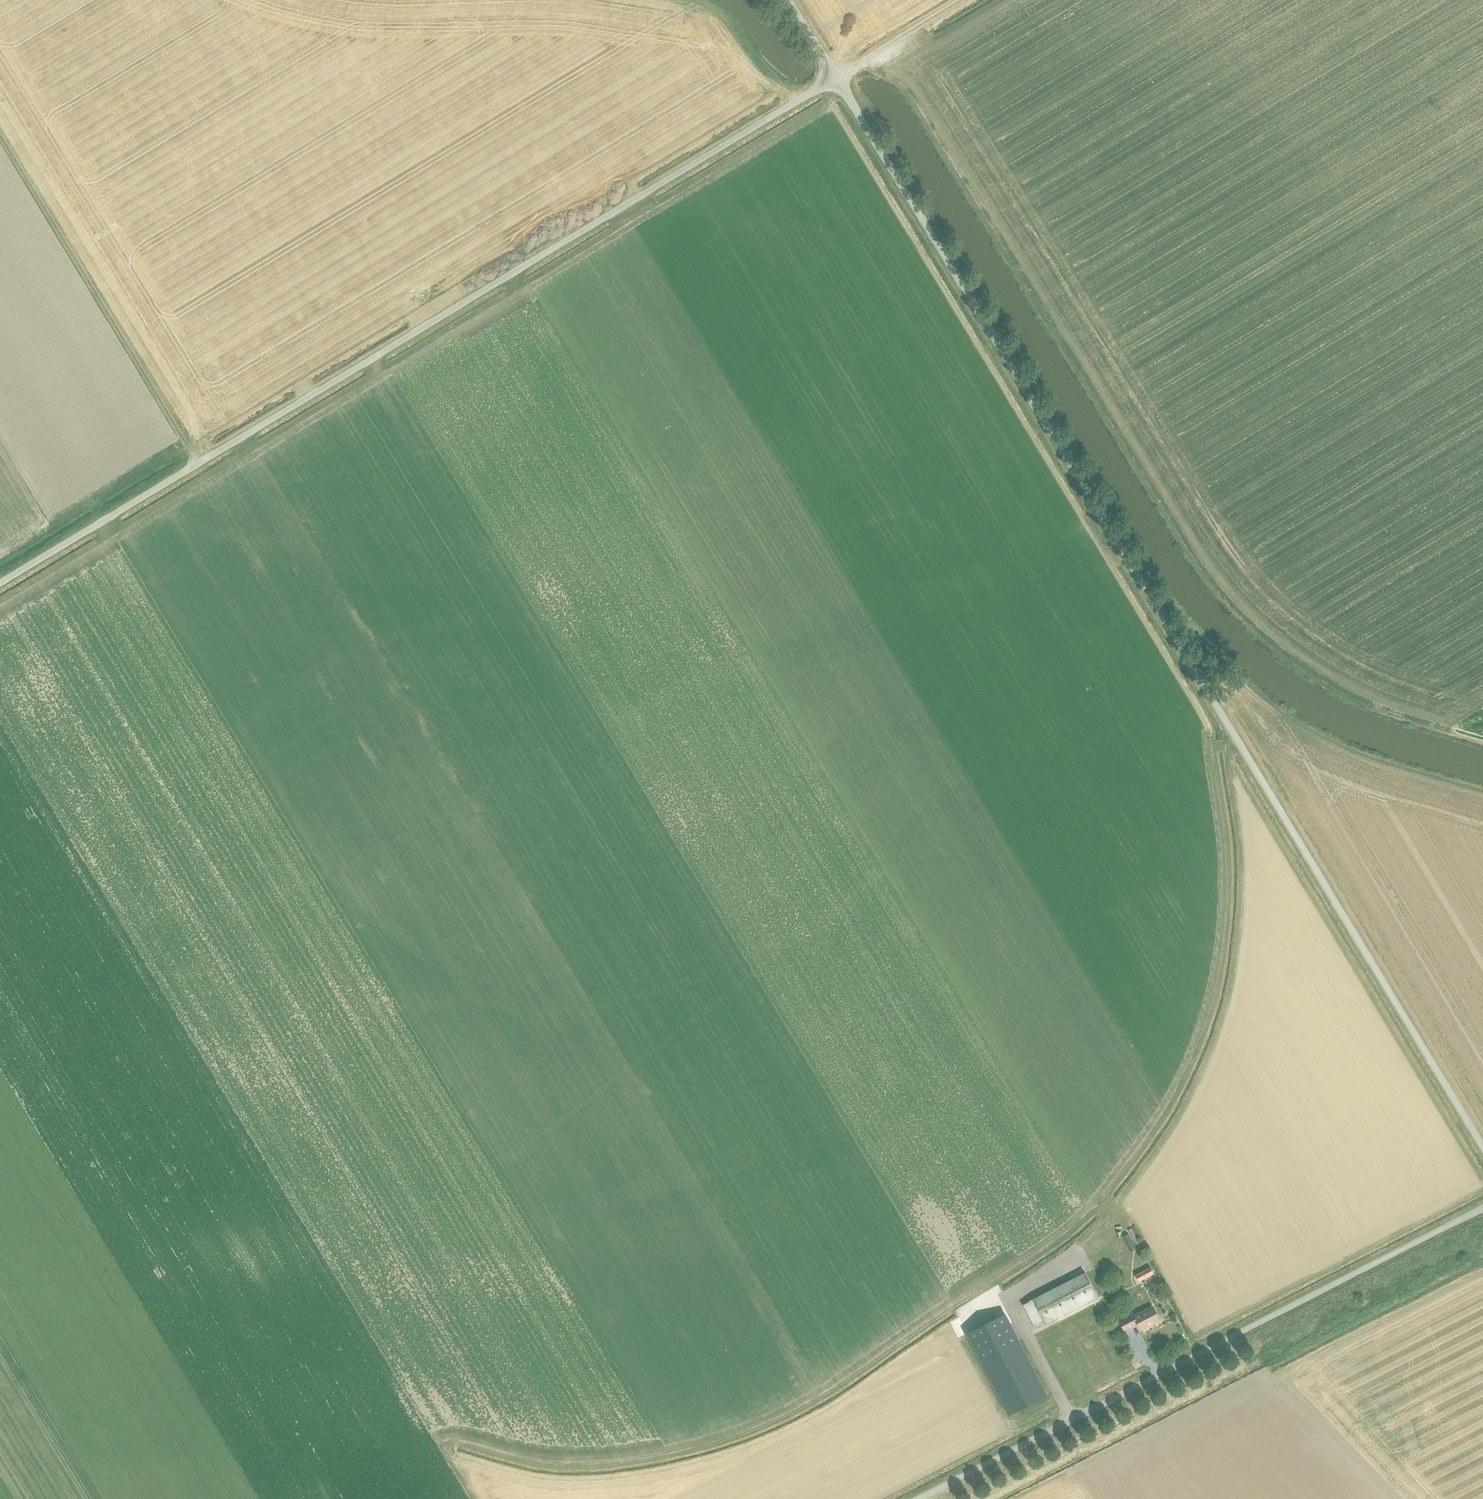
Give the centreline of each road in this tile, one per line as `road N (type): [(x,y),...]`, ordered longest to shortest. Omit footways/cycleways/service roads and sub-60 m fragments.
road 1 (unclassified): [(1482,1148),(836,77)]
road 2 (unclassified): [(0,583),(836,77)]
road 3 (unclassified): [(917,1498),(1482,1208)]
road 4 (unclassified): [(836,77),(963,0)]

